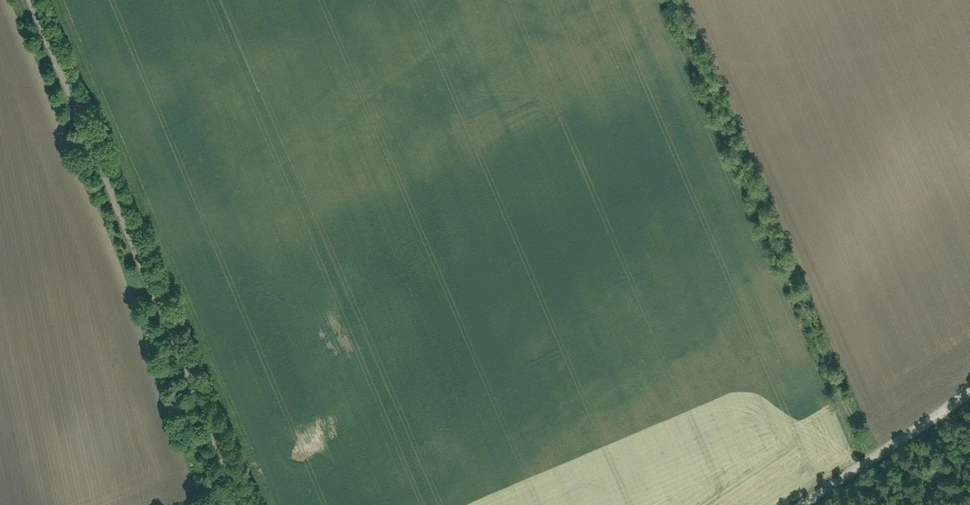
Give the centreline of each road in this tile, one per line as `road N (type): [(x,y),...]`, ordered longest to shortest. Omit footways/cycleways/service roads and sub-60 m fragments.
road 1 (unclassified): [(246,504),(34,0)]
road 2 (track): [(810,504),(969,396)]

